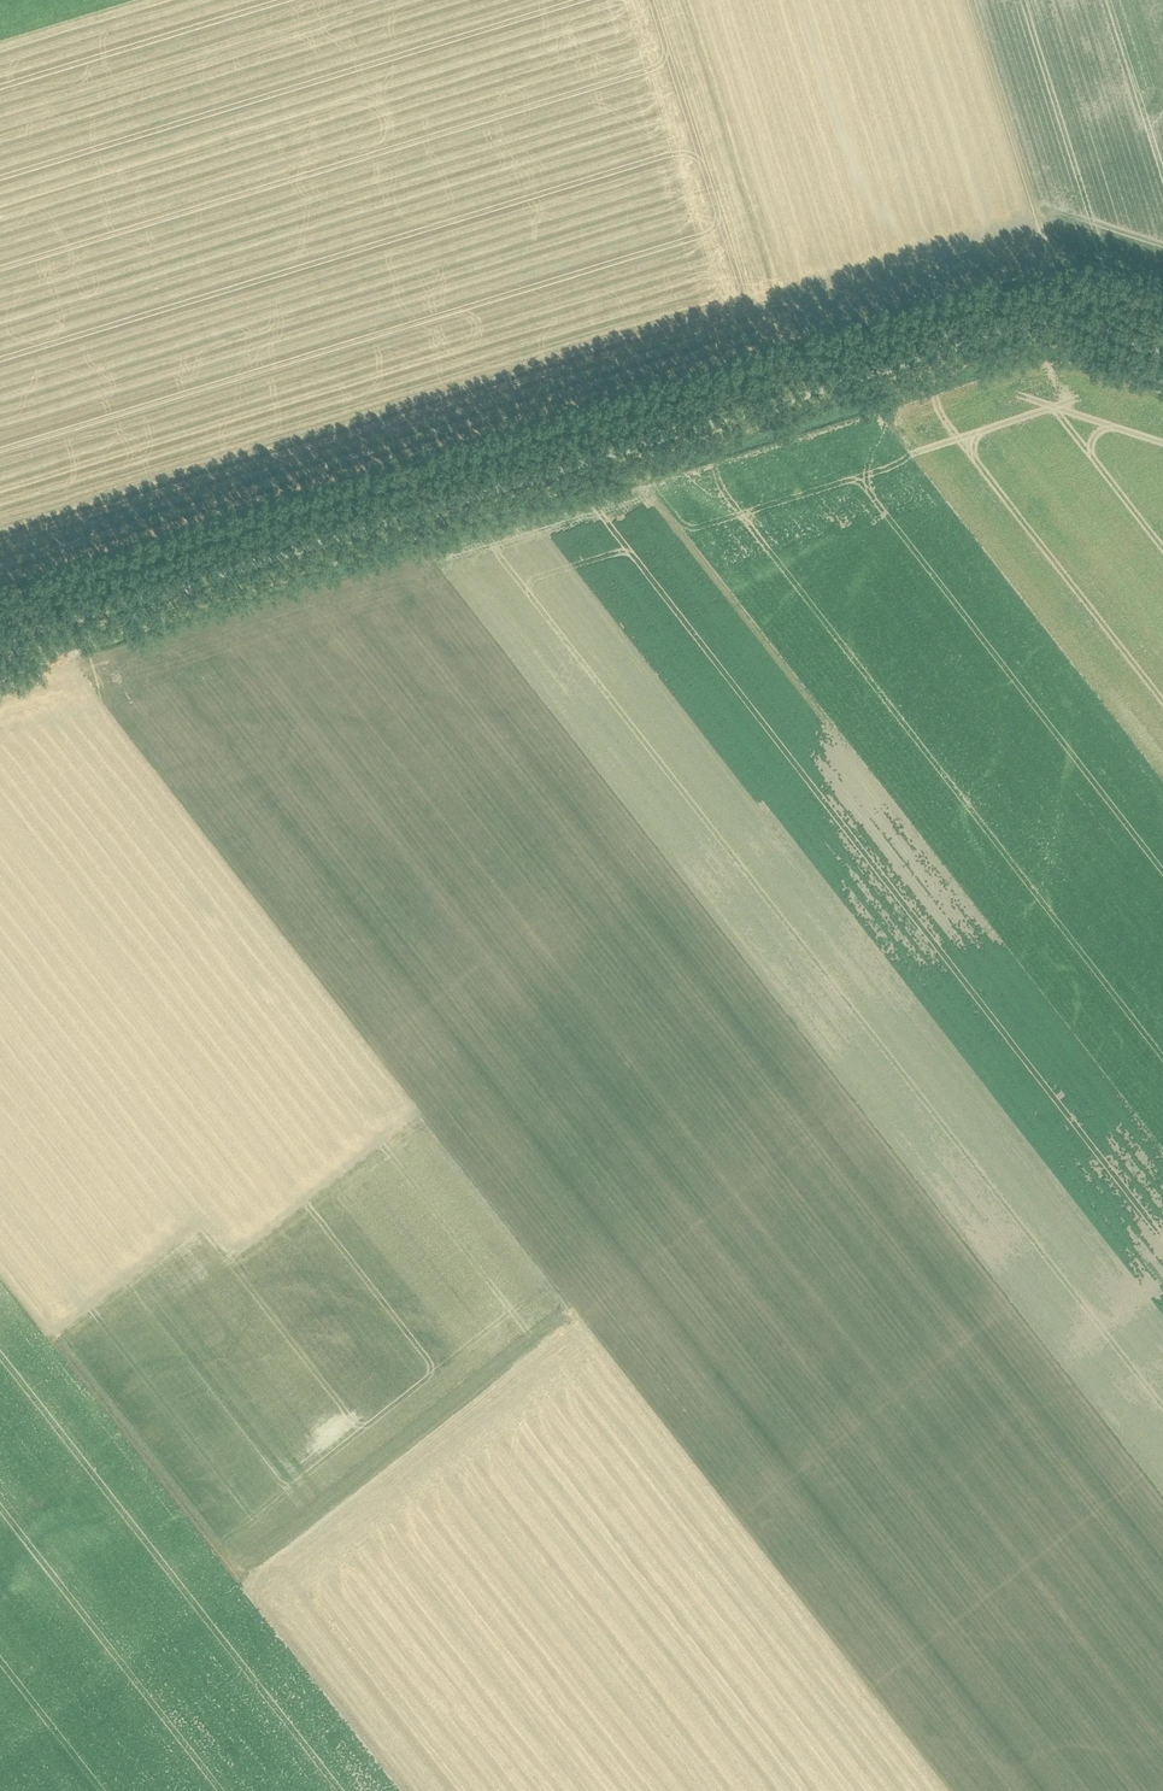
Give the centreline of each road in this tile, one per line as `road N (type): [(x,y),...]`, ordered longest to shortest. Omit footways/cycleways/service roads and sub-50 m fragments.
road 1 (unclassified): [(1162,352),(1041,321),(0,646)]
road 2 (track): [(1052,281),(965,0)]

